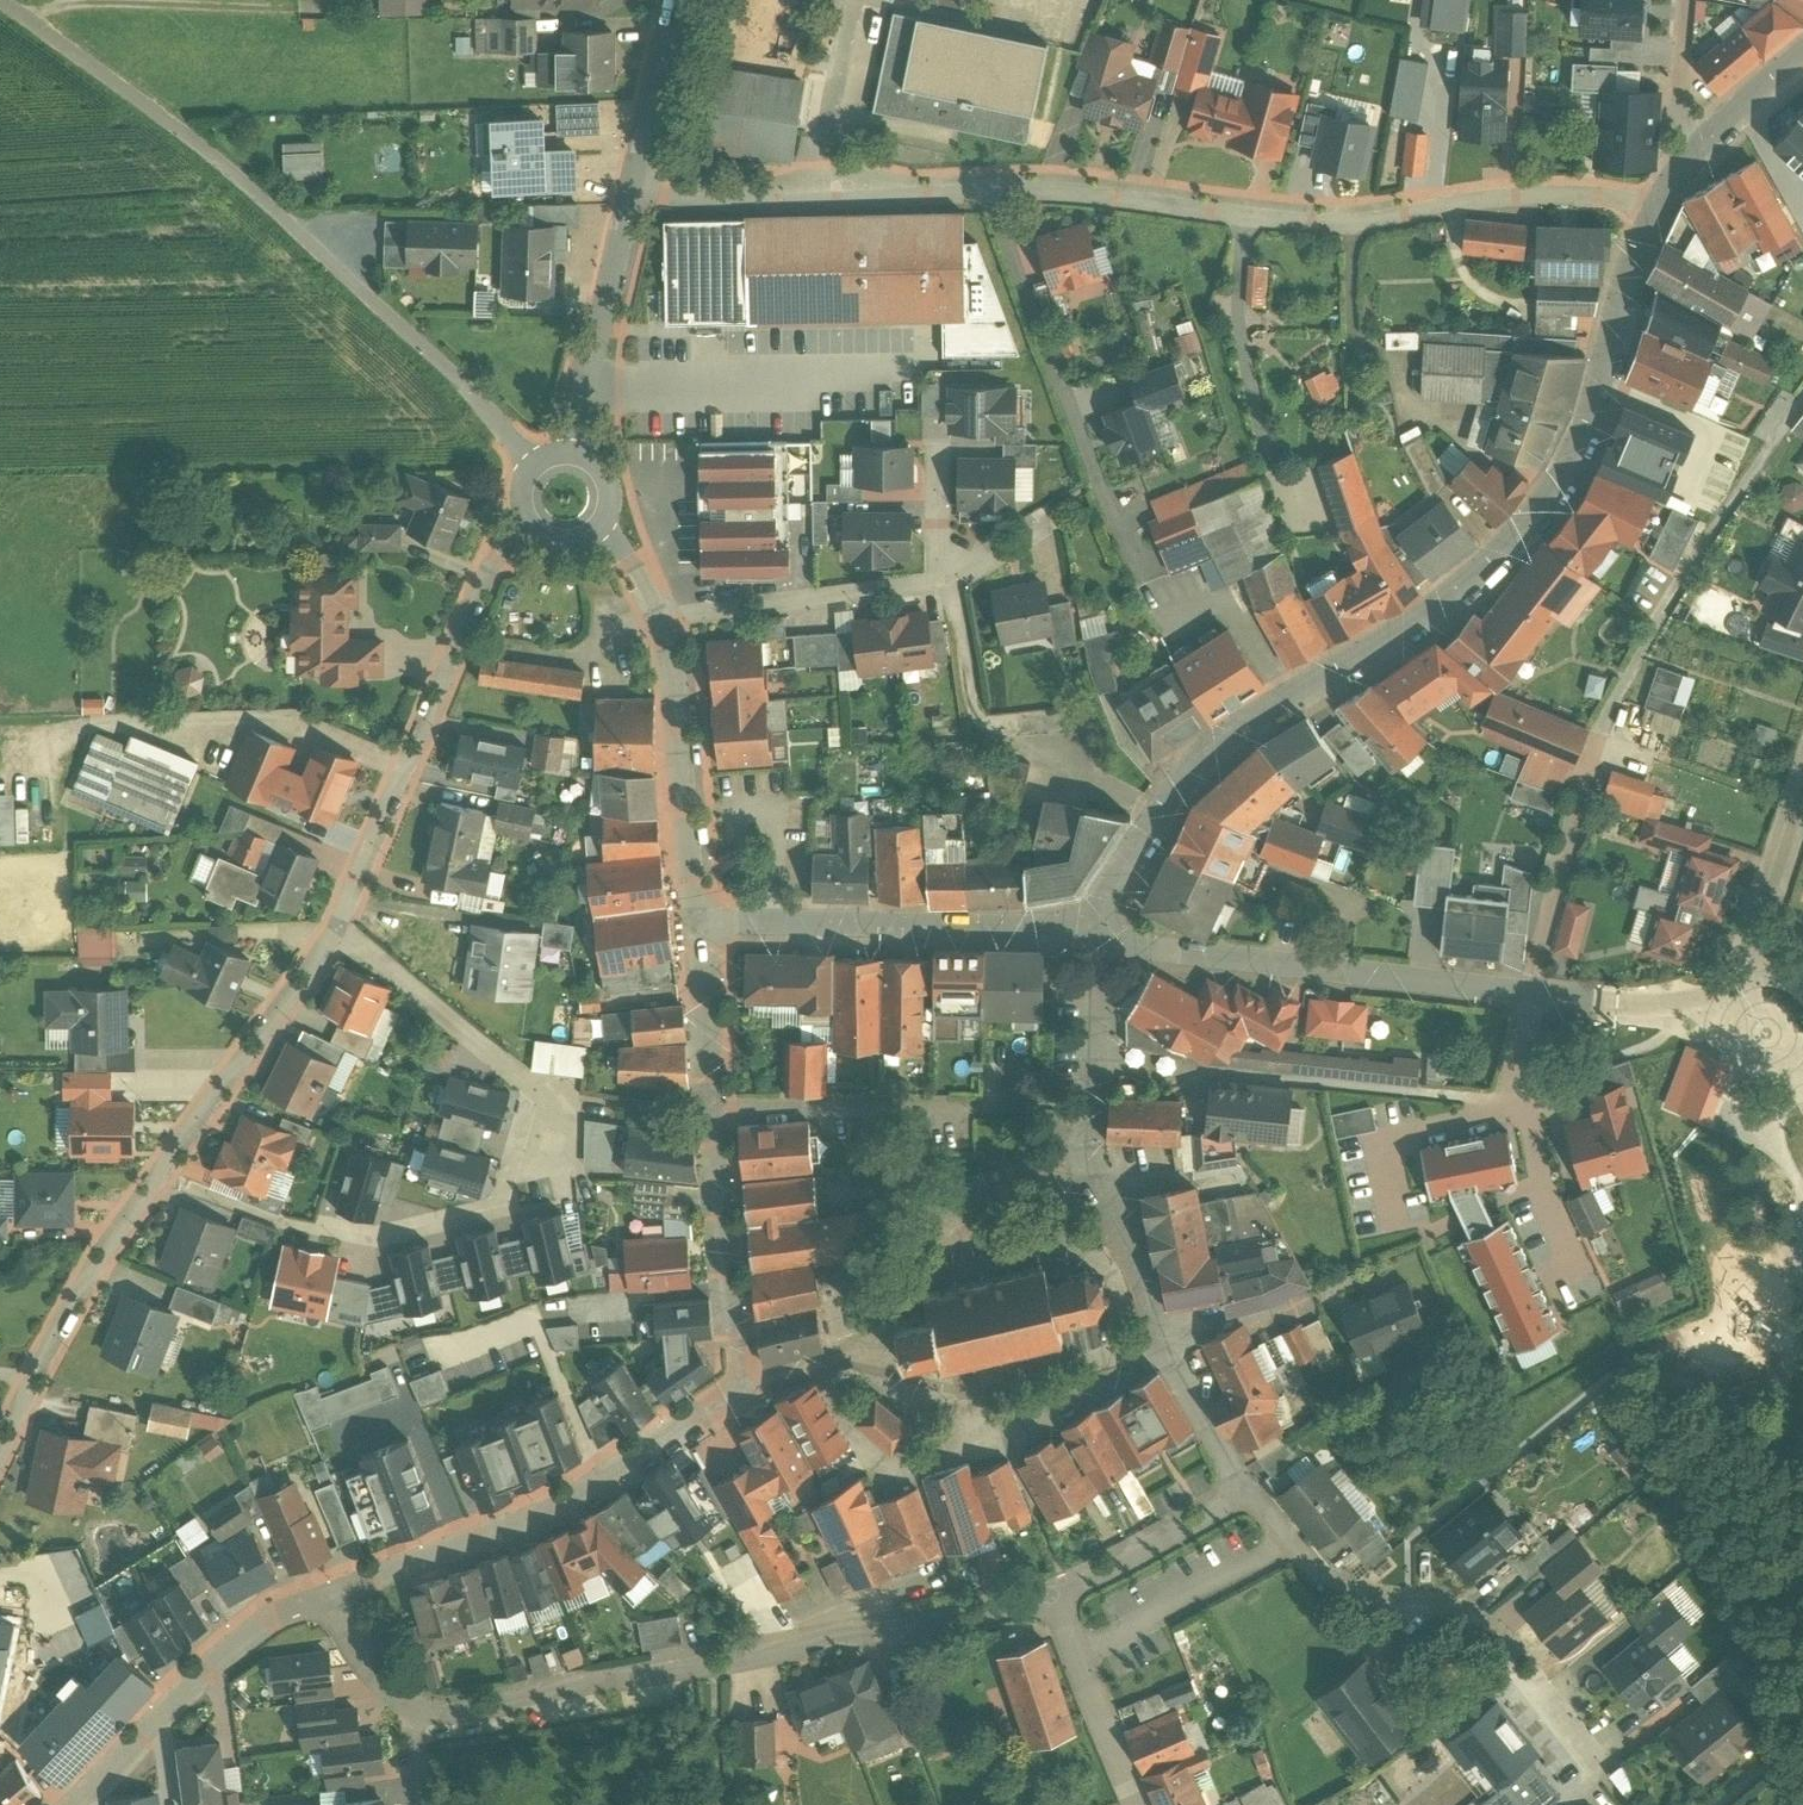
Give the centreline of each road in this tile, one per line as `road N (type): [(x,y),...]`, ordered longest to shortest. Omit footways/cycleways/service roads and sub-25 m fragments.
road 1 (residential): [(1660,207),(1596,418),(1545,510),(1470,584),(1289,689),(1181,781),(1123,875),(1106,944)]
road 2 (residential): [(695,925),(731,1387),(700,1422),(609,1477),(338,1590)]
road 3 (residential): [(338,1590),(375,1666),(414,1701),(437,1705),(498,1701),(1016,1604),(1049,1591)]
road 4 (residential): [(535,469),(393,320),(223,164),(0,0)]
road 5 (residential): [(987,188),(1357,221),(1490,198),(1660,207)]
road 6 (residential): [(297,1228),(374,1244),(531,1207),(559,1192),(568,1167),(552,1099),(335,931)]
road 7 (residential): [(1106,944),(1593,998),(1742,993)]
road 8 (residential): [(335,931),(106,1236),(0,1457)]
road 9 (residential): [(1106,944),(1089,1101),(1095,1197),(1121,1282),(1206,1436),(1244,1489)]
road 10 (residential): [(1244,1489),(1336,1590),(1443,1611),(1472,1627),(1594,1767)]
road 11 (residential): [(532,521),(501,552),(335,931)]
road 12 (residential): [(1052,513),(929,577),(648,618)]
road 13 (residential): [(695,925),(1106,944)]
road 14 (residential): [(633,185),(987,188)]
road 15 (residential): [(338,1590),(217,1664),(76,1804)]
road 16 (residential): [(648,618),(668,707),(695,925)]
road 17 (residential): [(1086,482),(987,188)]
road 18 (residential): [(633,185),(575,456)]
road 19 (residential): [(1049,1591),(1131,1804)]
road 20 (residential): [(1244,1489),(1049,1591)]
road 21 (residential): [(1802,803),(1742,993)]
road 22 (residential): [(676,0),(633,185)]
road 23 (residential): [(1706,142),(1679,96),(1687,0)]
road 24 (residential): [(1802,55),(1706,142)]

